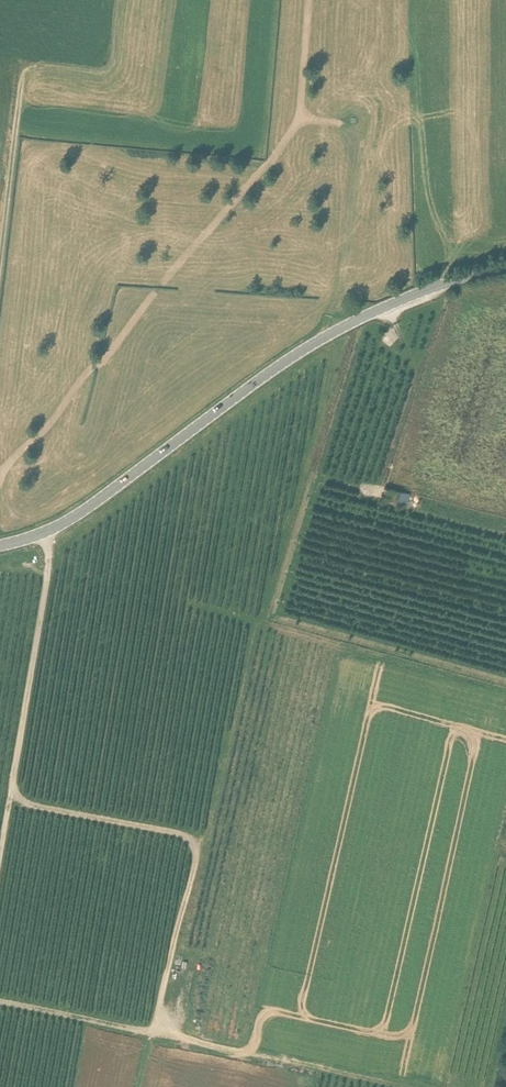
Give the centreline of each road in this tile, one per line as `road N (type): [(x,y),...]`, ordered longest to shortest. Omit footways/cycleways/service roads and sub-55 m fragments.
road 1 (track): [(43,533),(48,571),(12,788),(26,803),(194,845),(152,1034)]
road 2 (unclassified): [(0,546),(87,508),(311,345),(392,304),(505,266)]
road 3 (track): [(323,339),(343,282),(356,148)]
road 4 (track): [(0,256),(23,63)]
road 5 (track): [(23,63),(107,68),(117,0)]

